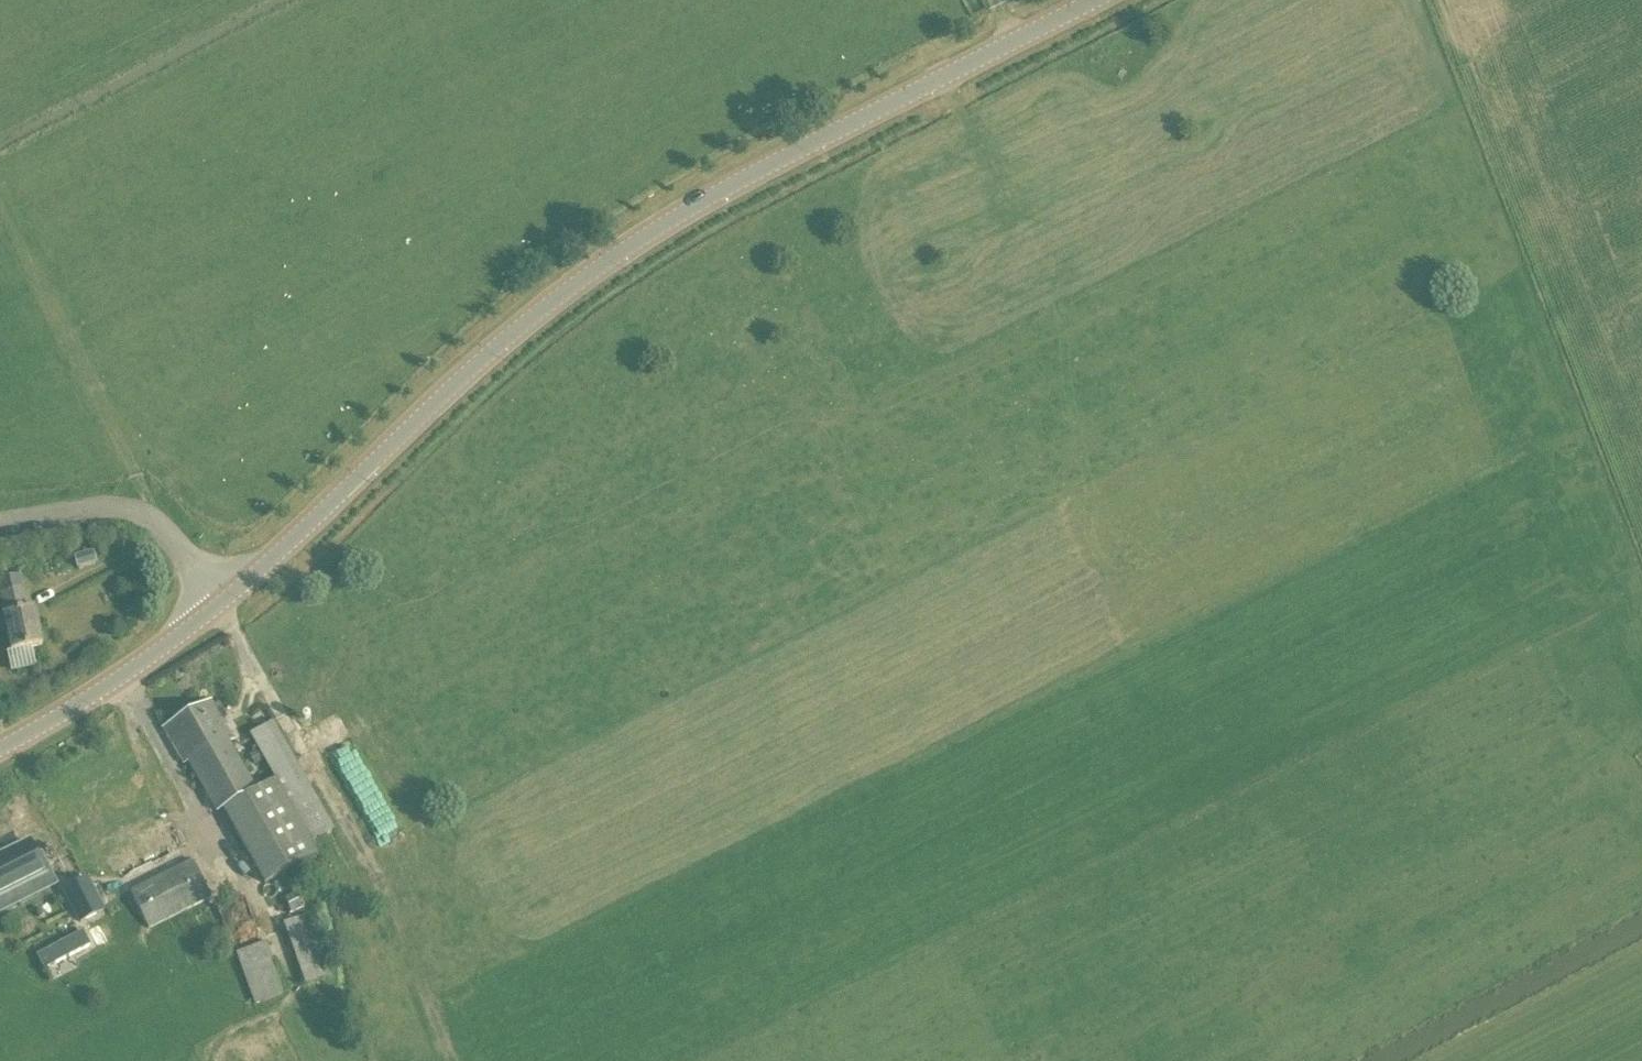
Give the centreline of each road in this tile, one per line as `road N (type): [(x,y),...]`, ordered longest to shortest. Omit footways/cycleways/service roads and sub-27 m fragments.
road 1 (secondary): [(0,748),(136,666),(223,601),(481,354),(642,233),(1094,0)]
road 2 (track): [(155,523),(0,213)]

